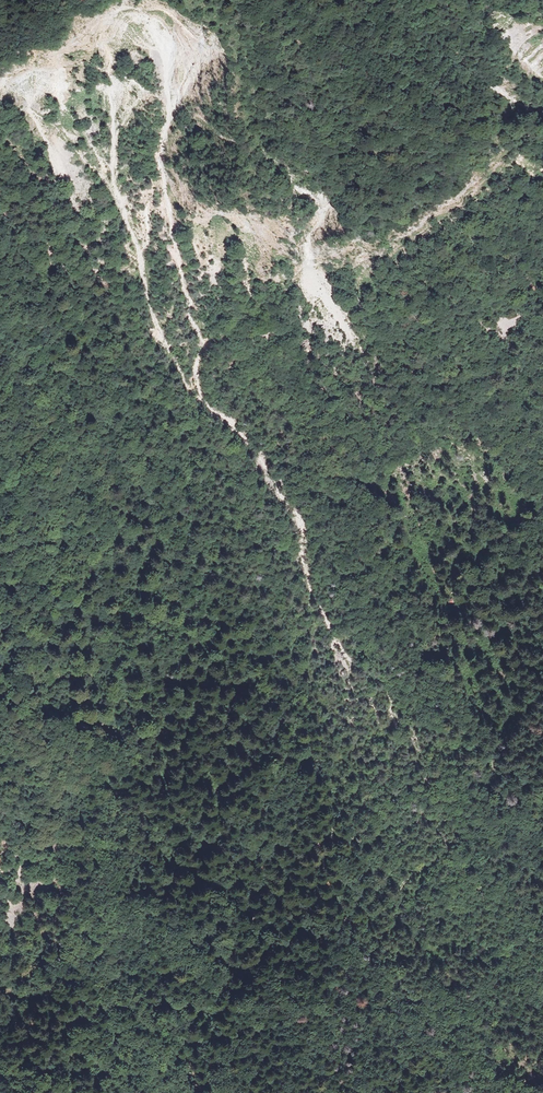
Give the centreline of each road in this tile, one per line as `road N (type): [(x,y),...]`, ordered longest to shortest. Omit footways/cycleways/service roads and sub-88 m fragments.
road 1 (track): [(264,798),(279,801),(303,765),(319,757),(332,794),(337,898),(348,930),(370,959),(486,1057),(494,1092)]
road 2 (track): [(397,981),(391,921),(401,886),(486,806),(494,790),(495,746),(542,688)]

